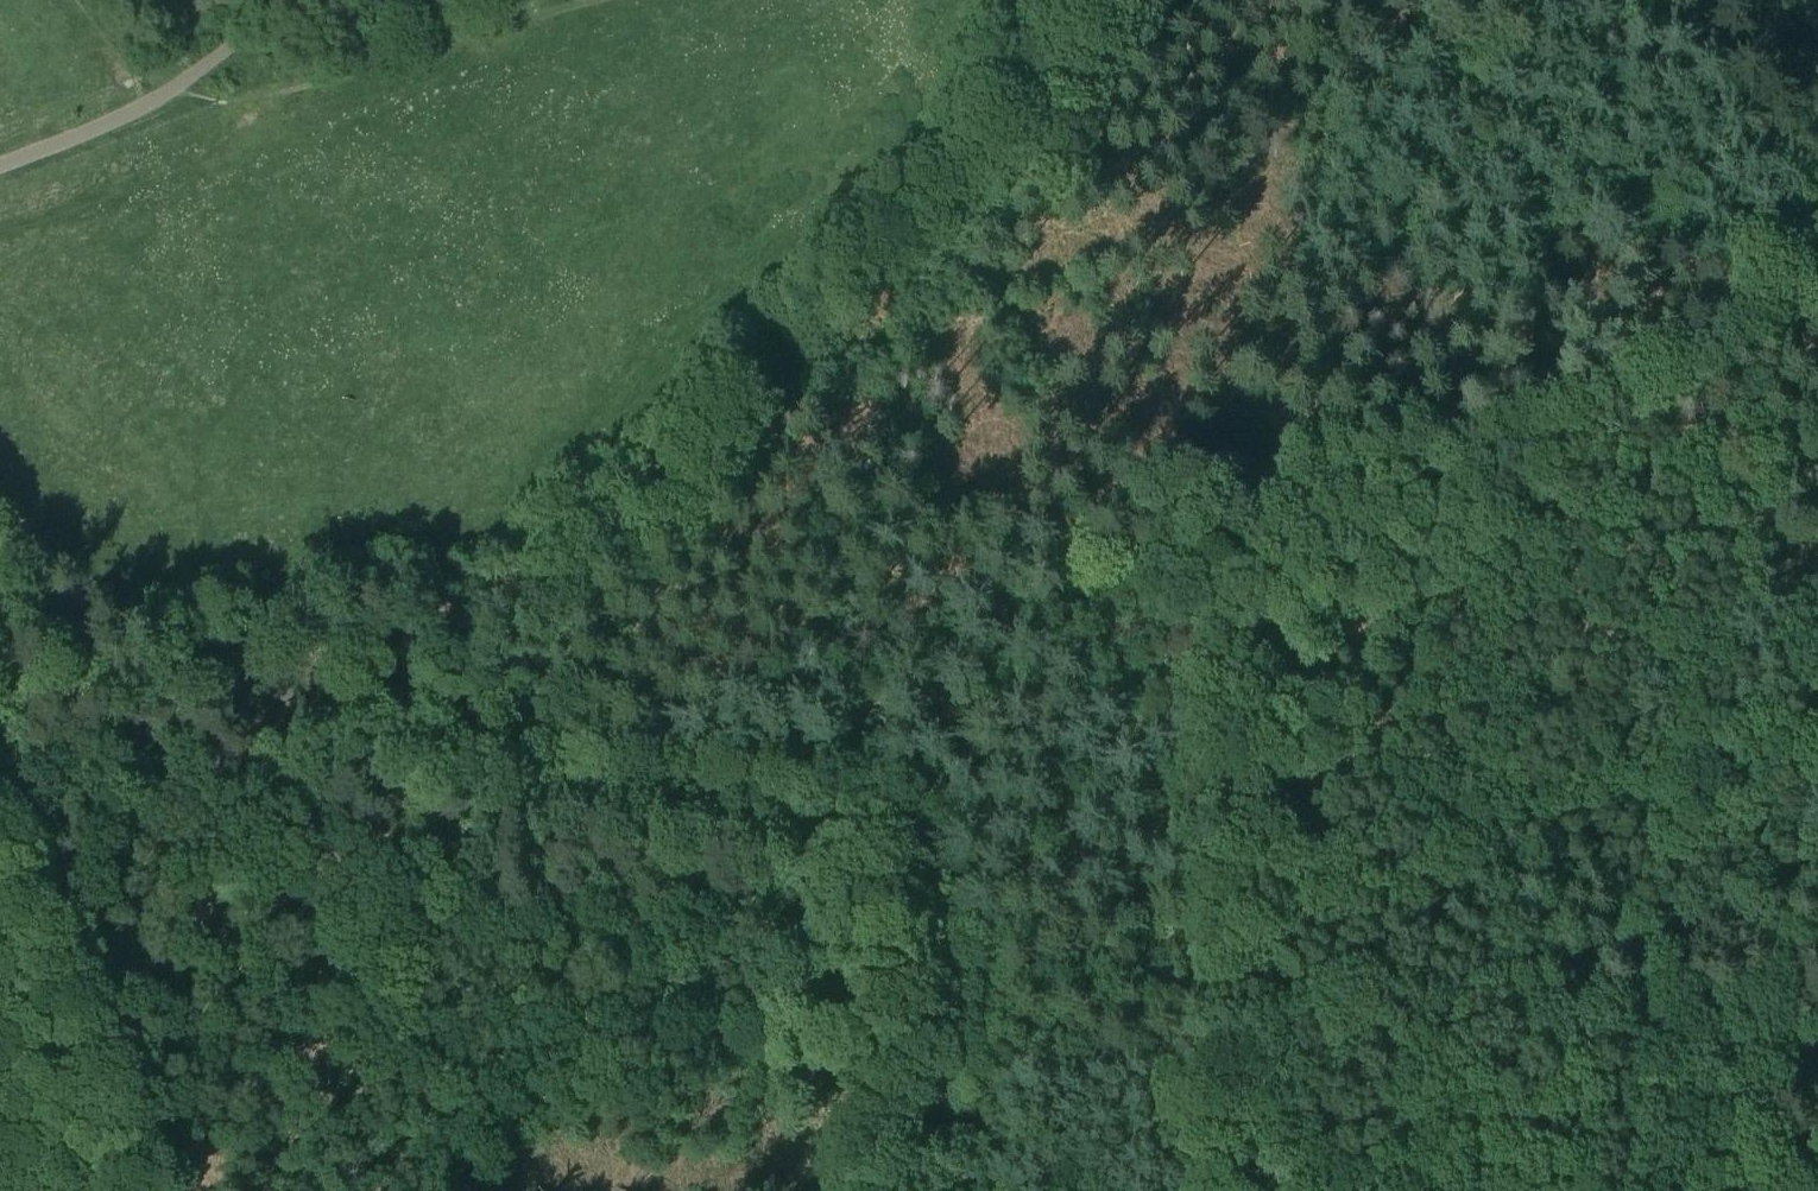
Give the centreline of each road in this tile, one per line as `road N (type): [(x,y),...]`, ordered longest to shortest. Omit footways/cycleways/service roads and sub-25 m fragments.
road 1 (unclassified): [(865,1190),(844,915),(829,879),(796,843),(739,817),(600,791),(181,663),(0,526)]
road 2 (track): [(0,165),(157,100)]
road 3 (track): [(157,100),(276,0)]

